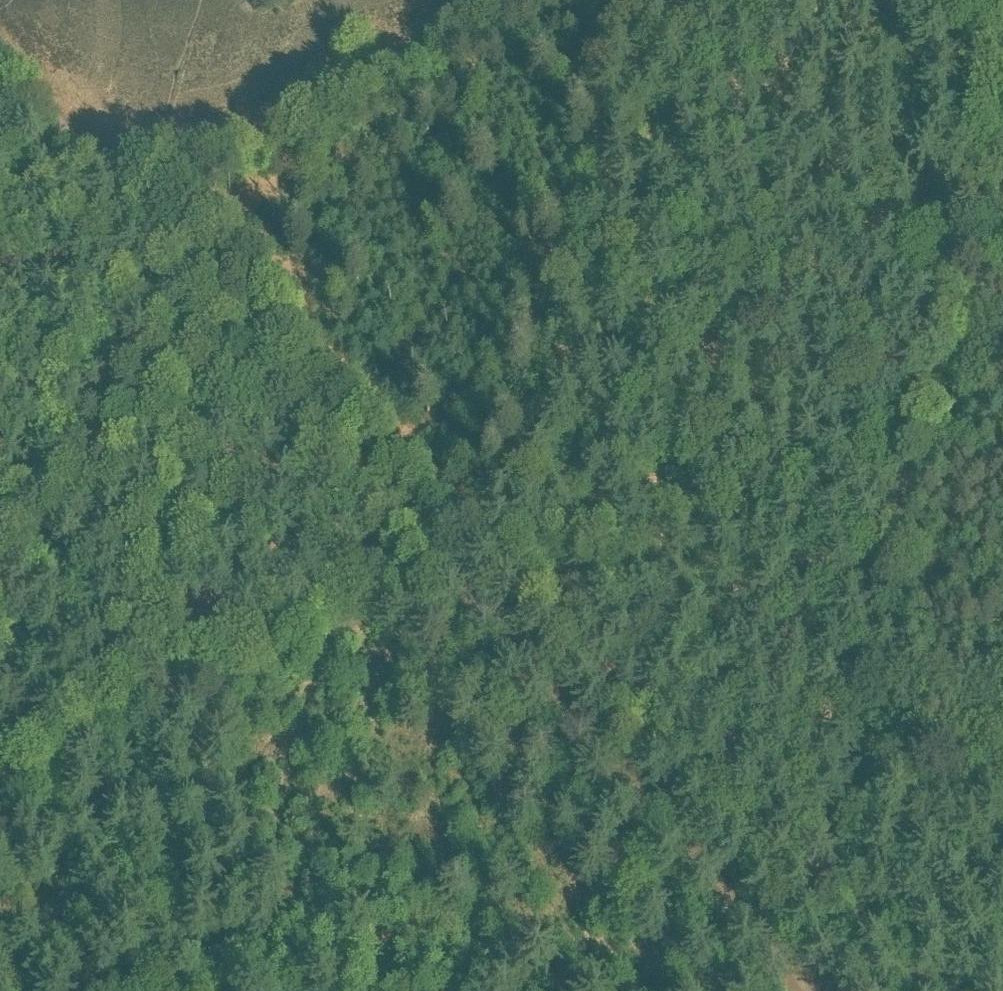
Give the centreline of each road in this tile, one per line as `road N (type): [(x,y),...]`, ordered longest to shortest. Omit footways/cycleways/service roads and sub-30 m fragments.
road 1 (track): [(117,196),(826,990)]
road 2 (track): [(880,372),(904,433),(900,530),(807,990)]
road 3 (track): [(880,372),(854,411),(777,486),(551,546),(463,584)]
road 4 (track): [(79,152),(117,196),(380,94),(441,53)]
road 5 (track): [(0,59),(79,152),(0,402)]
road 6 (track): [(795,230),(738,122),(735,0)]

